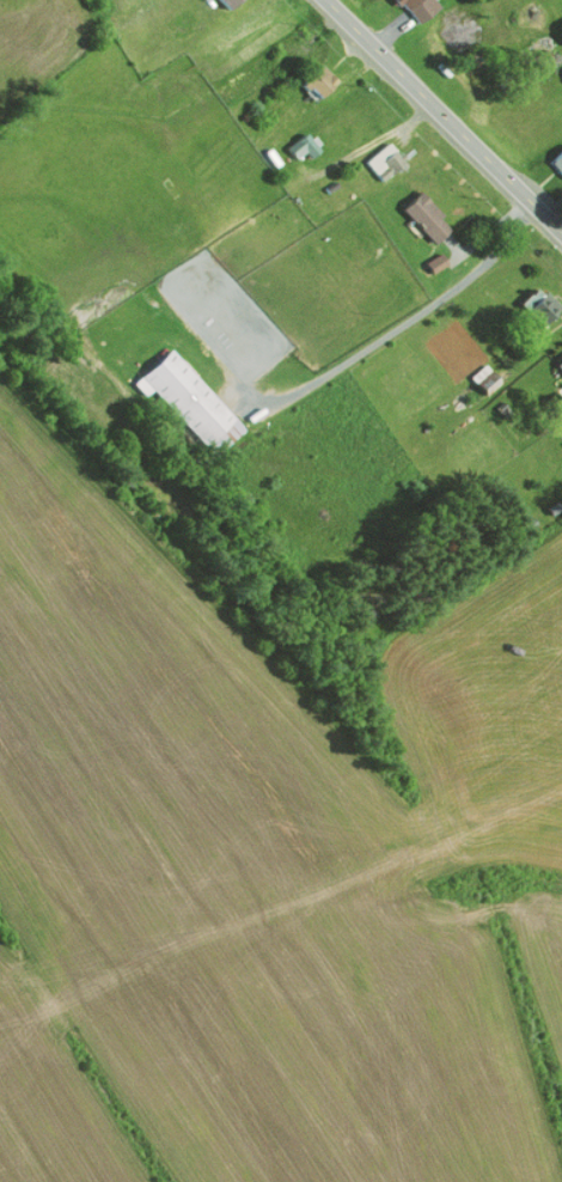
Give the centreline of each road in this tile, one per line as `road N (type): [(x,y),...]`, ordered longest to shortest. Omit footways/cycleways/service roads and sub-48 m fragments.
road 1 (track): [(561,780),(91,986),(0,1043)]
road 2 (secondary): [(561,232),(327,0)]

